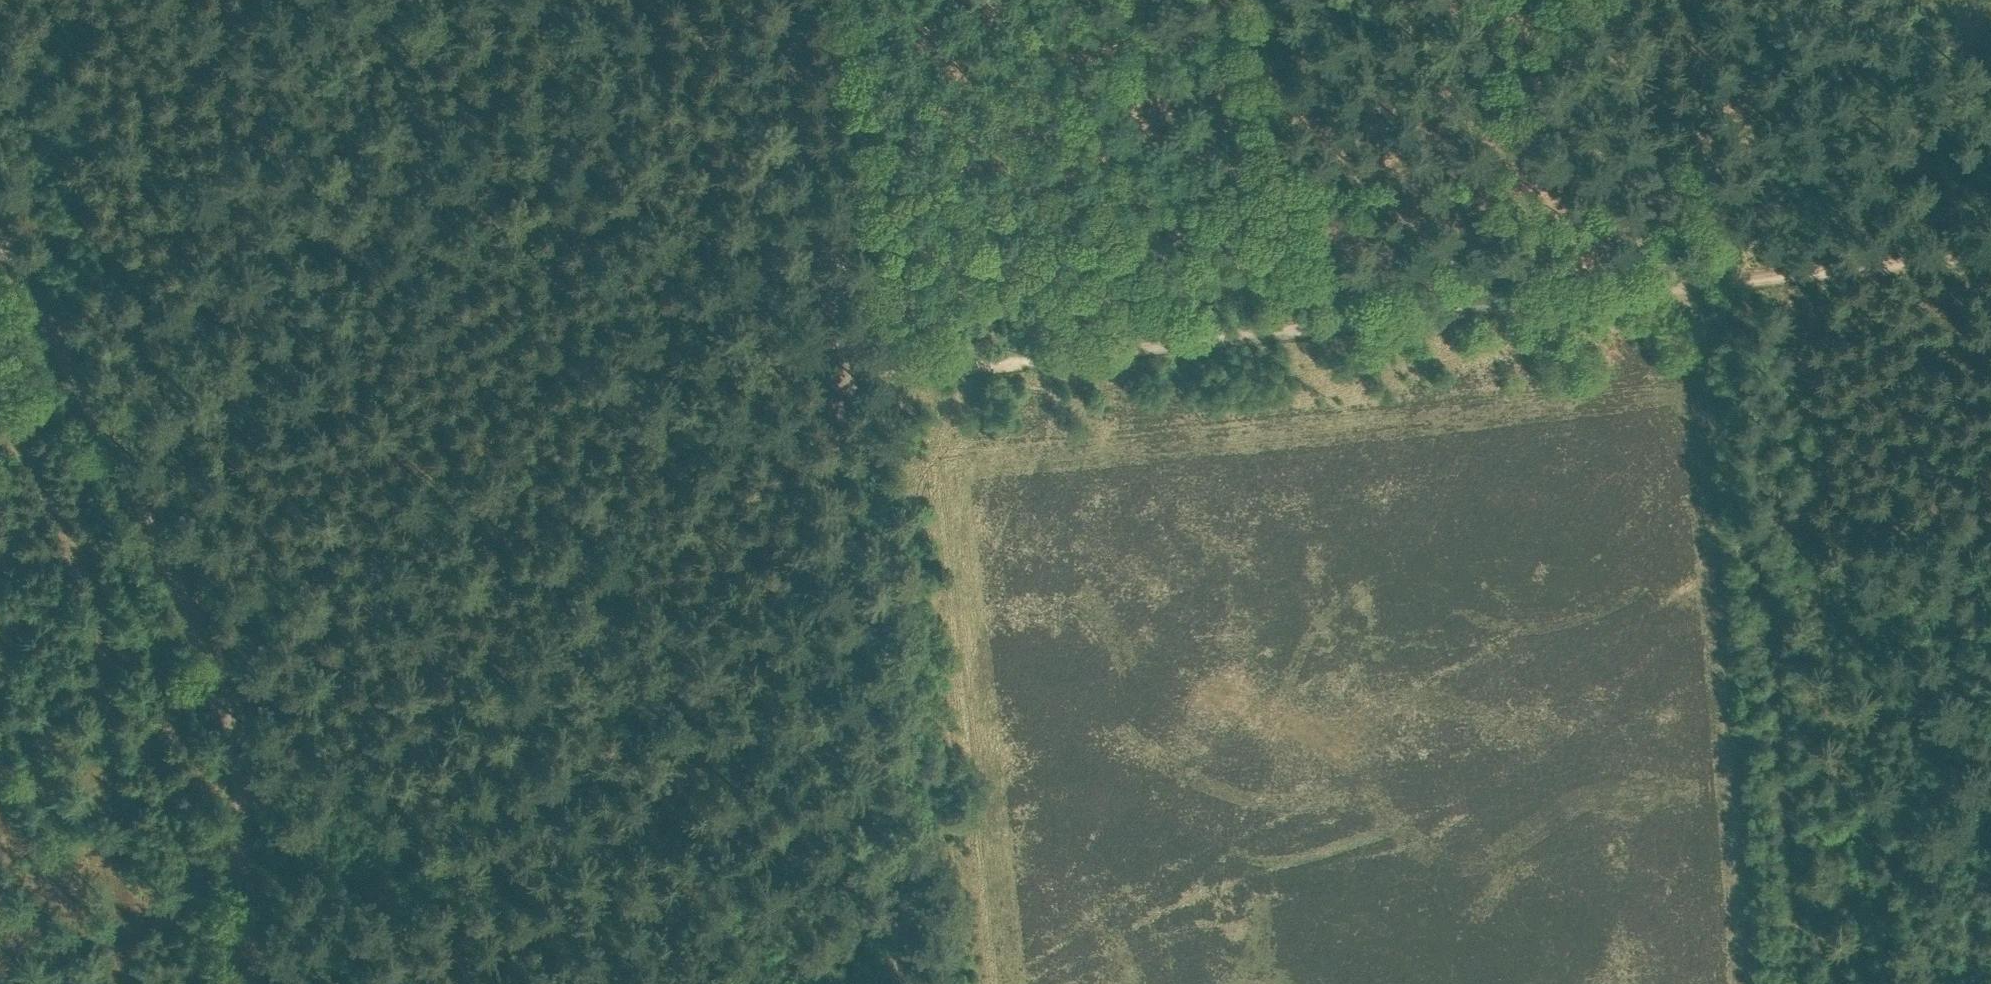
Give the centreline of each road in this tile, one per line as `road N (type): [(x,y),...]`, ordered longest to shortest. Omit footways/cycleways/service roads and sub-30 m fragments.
road 1 (track): [(1990,252),(882,370)]
road 2 (track): [(0,240),(204,640),(231,725),(246,852),(242,983)]
road 3 (track): [(882,370),(910,983)]

